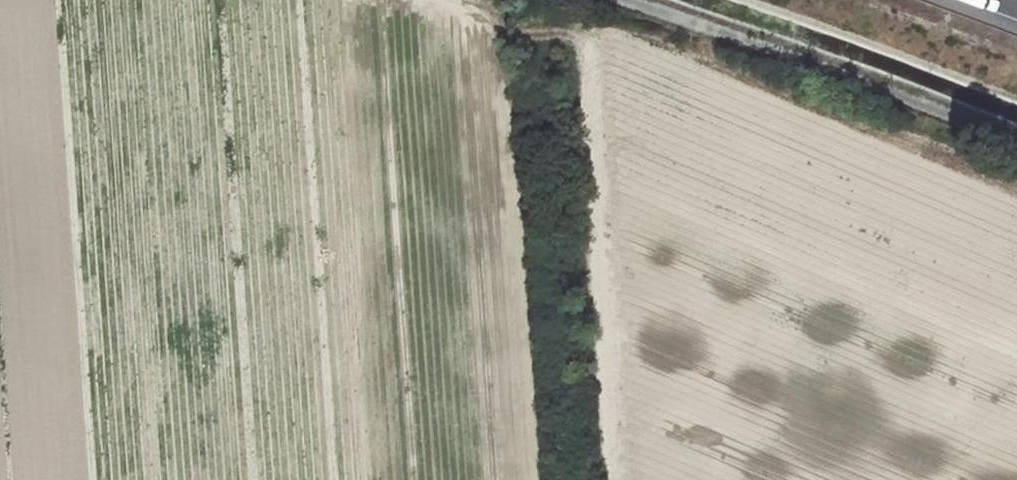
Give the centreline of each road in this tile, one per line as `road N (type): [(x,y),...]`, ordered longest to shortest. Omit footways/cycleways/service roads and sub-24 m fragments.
road 1 (unclassified): [(575,479),(545,60)]

